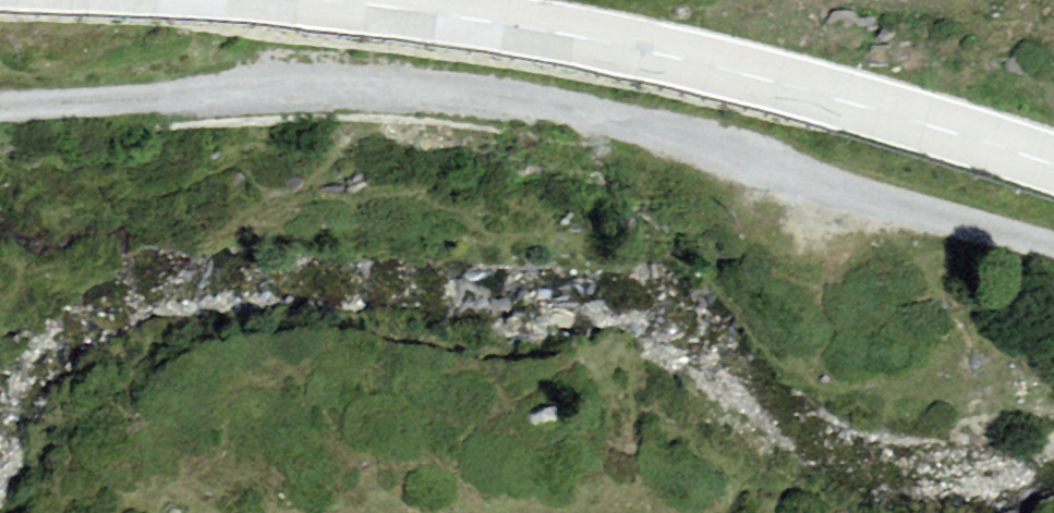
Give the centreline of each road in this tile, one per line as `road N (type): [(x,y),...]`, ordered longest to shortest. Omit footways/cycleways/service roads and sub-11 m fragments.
road 1 (track): [(1053,251),(704,152),(414,88),(0,100)]
road 2 (secondary): [(1053,166),(748,74),(504,20),(343,0)]

